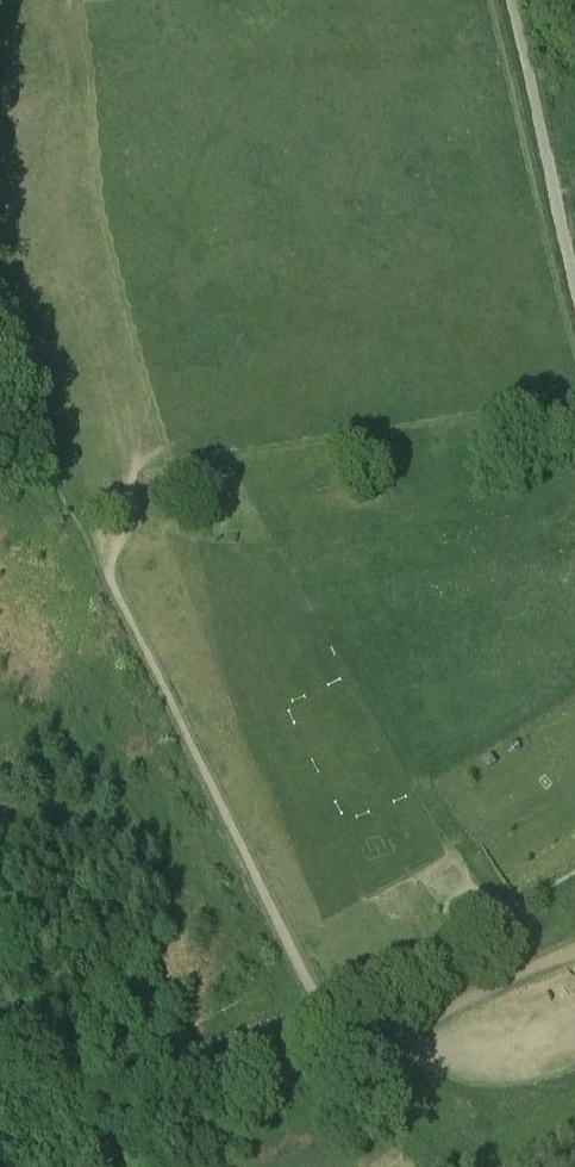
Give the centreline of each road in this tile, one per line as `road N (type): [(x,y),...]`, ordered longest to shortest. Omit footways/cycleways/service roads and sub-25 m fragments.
road 1 (track): [(519,0),(574,296)]

